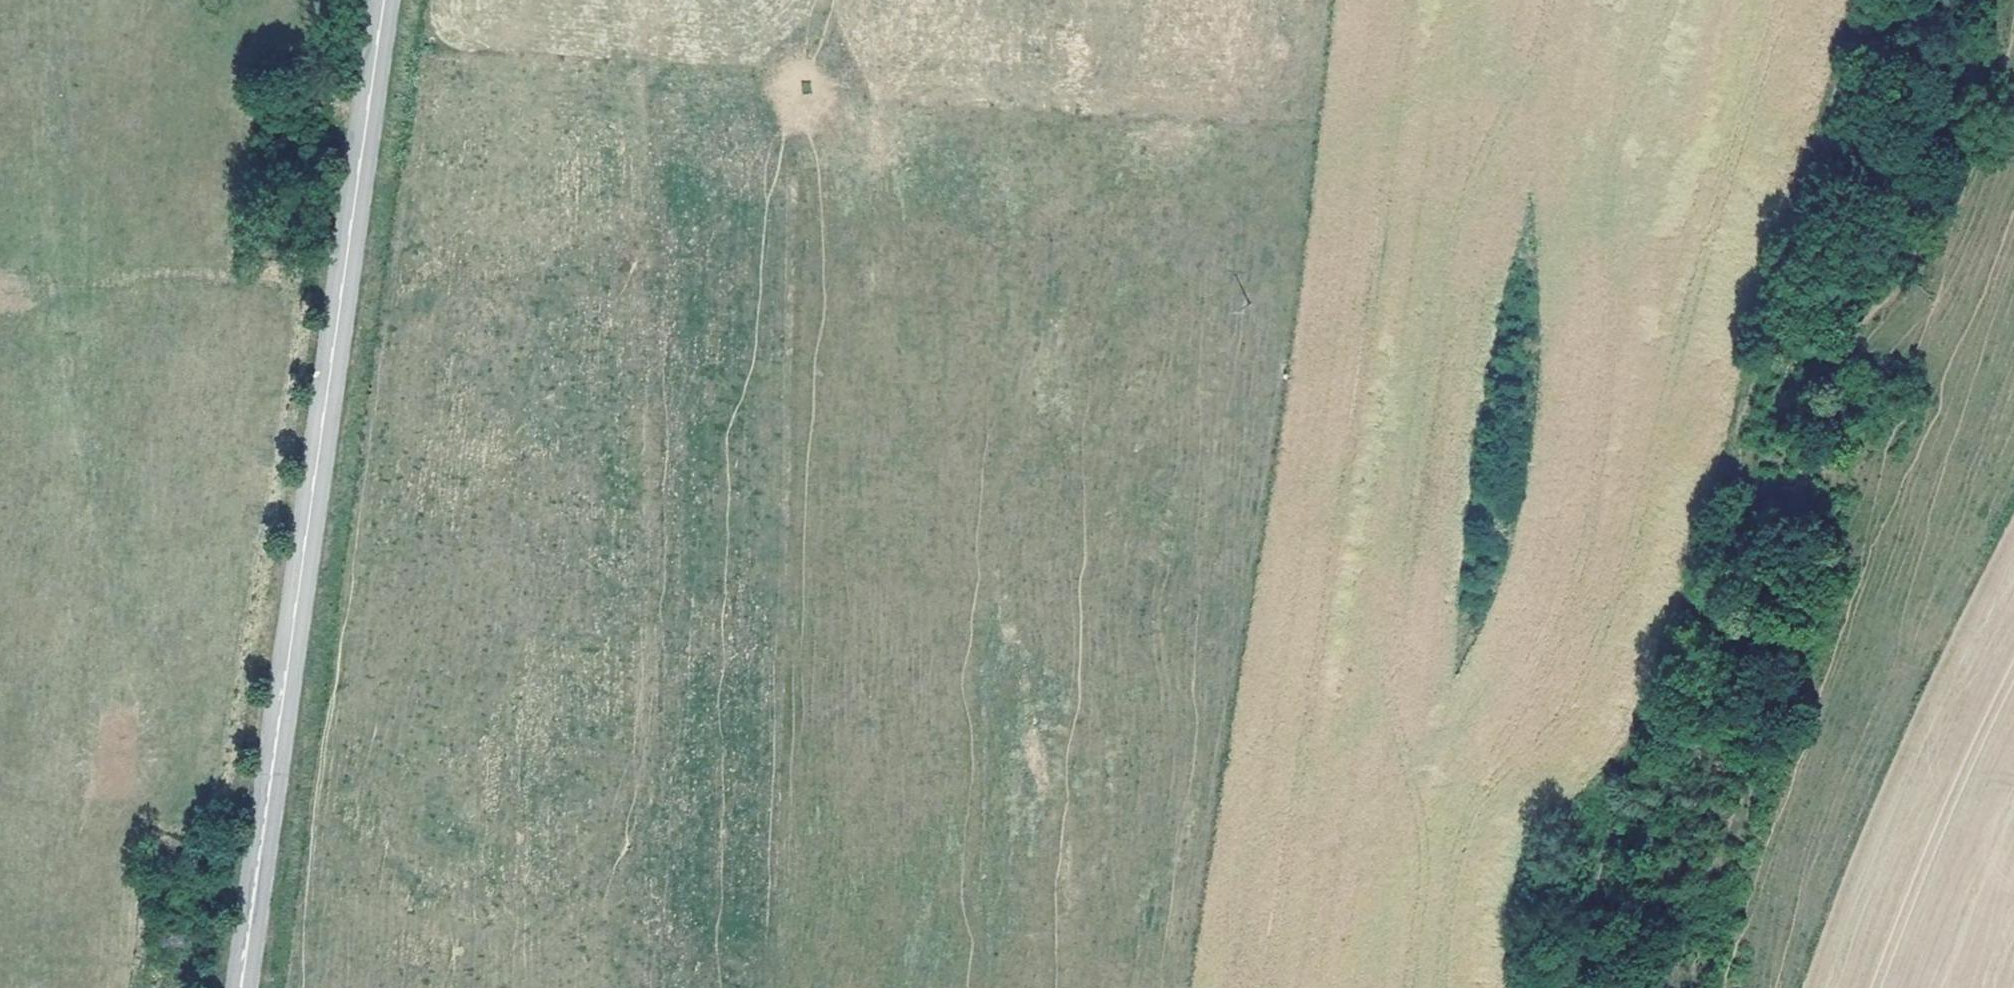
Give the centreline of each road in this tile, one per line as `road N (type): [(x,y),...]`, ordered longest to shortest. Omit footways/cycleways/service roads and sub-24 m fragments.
road 1 (secondary): [(241,987),(384,0)]

